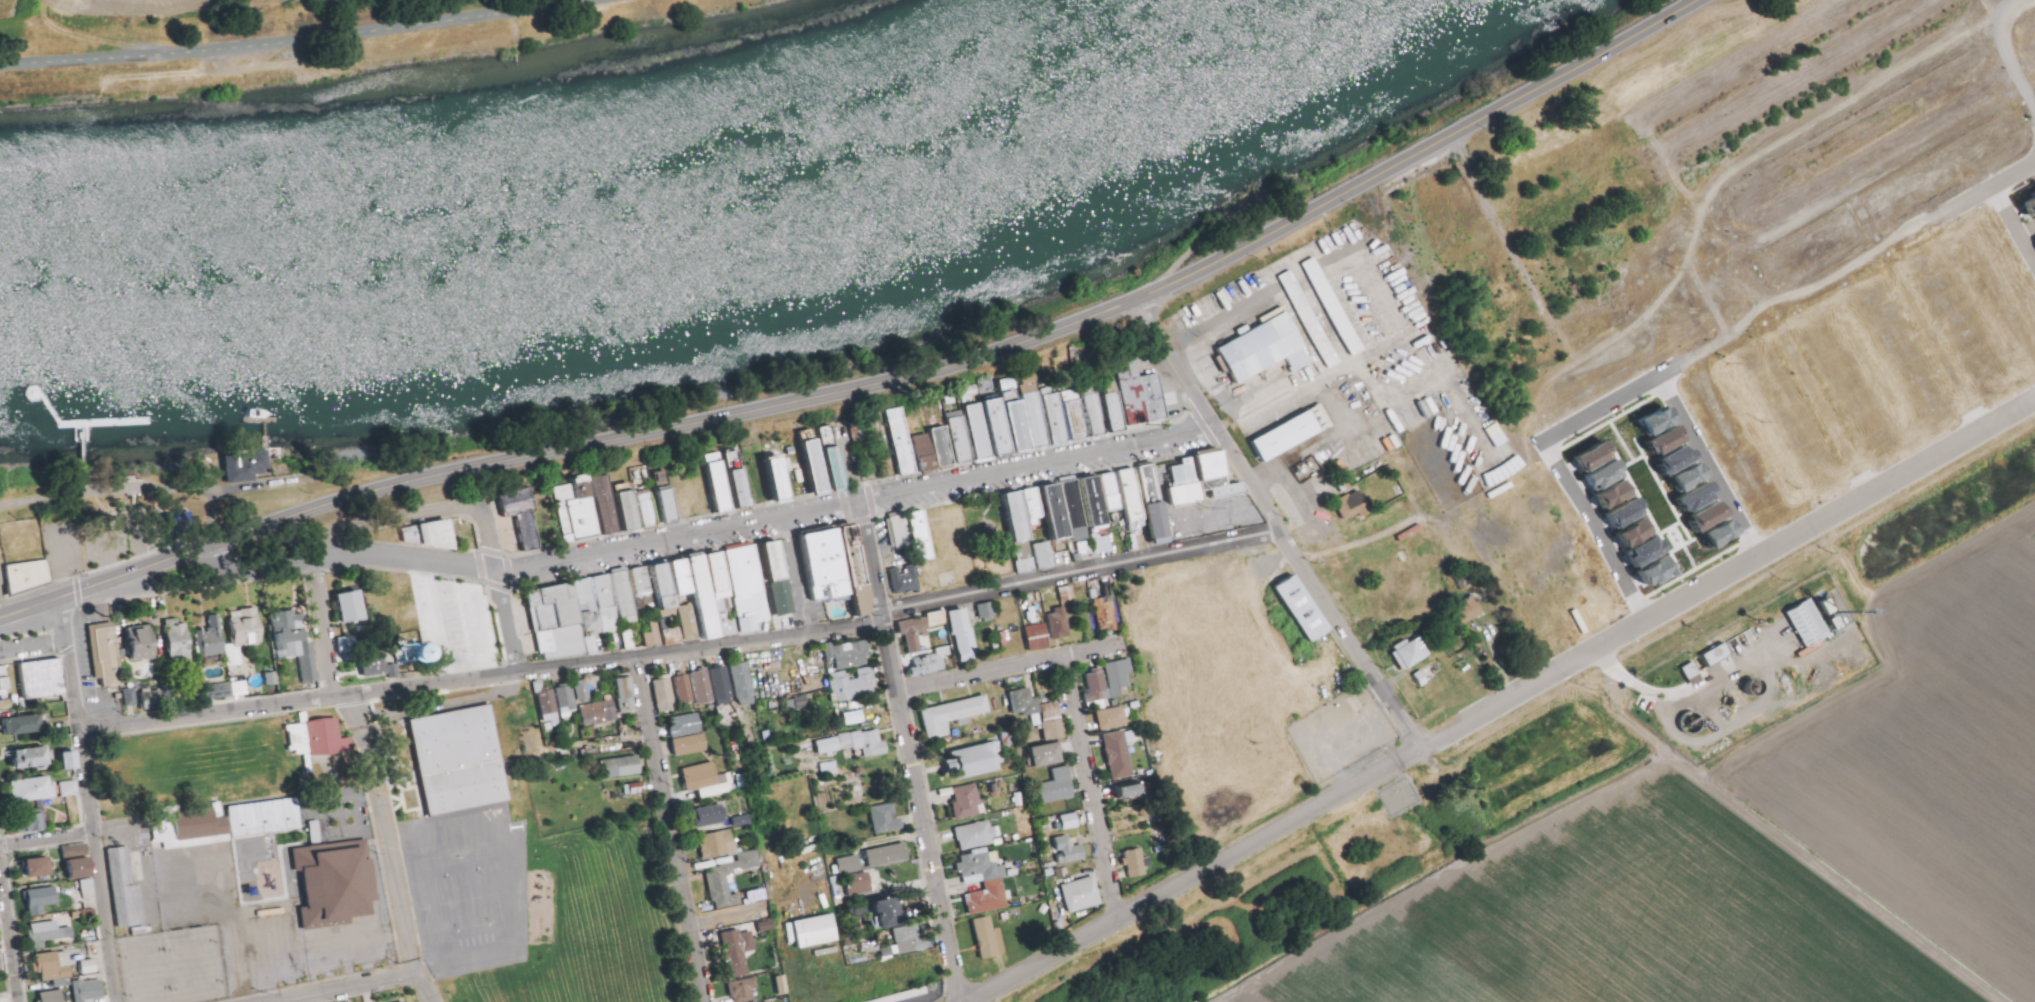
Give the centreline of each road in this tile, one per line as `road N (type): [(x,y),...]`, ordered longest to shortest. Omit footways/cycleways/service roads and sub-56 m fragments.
road 1 (primary): [(69,596),(386,487),(888,381),(1076,325),(1250,245),(1699,0)]
road 2 (residential): [(80,730),(831,632),(872,624),(894,609),(1281,533)]
road 3 (residential): [(2034,403),(976,1001)]
road 4 (tertiary): [(592,0),(261,46),(0,65)]
road 5 (track): [(1506,384),(2026,99)]
road 6 (residential): [(1135,301),(1417,751)]
road 7 (track): [(1669,766),(1720,781),(1890,679),(1872,607),(2034,511)]
road 8 (residential): [(861,503),(960,1001)]
road 9 (track): [(1231,1001),(1669,766)]
road 10 (residential): [(69,596),(63,610),(118,1001)]
road 11 (track): [(1720,781),(2034,1001)]
road 12 (residential): [(497,574),(861,503)]
road 13 (residential): [(861,503),(1217,432)]
road 14 (residential): [(637,657),(706,1001)]
road 15 (track): [(1989,17),(1699,189)]
road 16 (residential): [(1066,657),(1118,921)]
road 17 (residential): [(898,690),(1127,644)]
road 18 (residential): [(1540,441),(1648,621)]
road 19 (track): [(1822,284),(1925,466)]
road 20 (track): [(1718,344),(1820,525)]
road 21 (residential): [(1661,377),(1763,557)]
road 22 (track): [(1937,218),(2034,390)]
road 23 (residential): [(497,574),(361,557),(312,563)]
road 24 (residential): [(2034,163),(1882,249)]
road 25 (residential): [(69,596),(241,573)]
road 26 (residential): [(1683,365),(1540,441)]
road 27 (residential): [(0,855),(20,1001)]
road 28 (residential): [(419,973),(276,1001)]
road 29 (track): [(1601,648),(1669,766)]
road 30 (residential): [(312,563),(333,697)]
road 31 (track): [(1296,558),(1422,514)]

